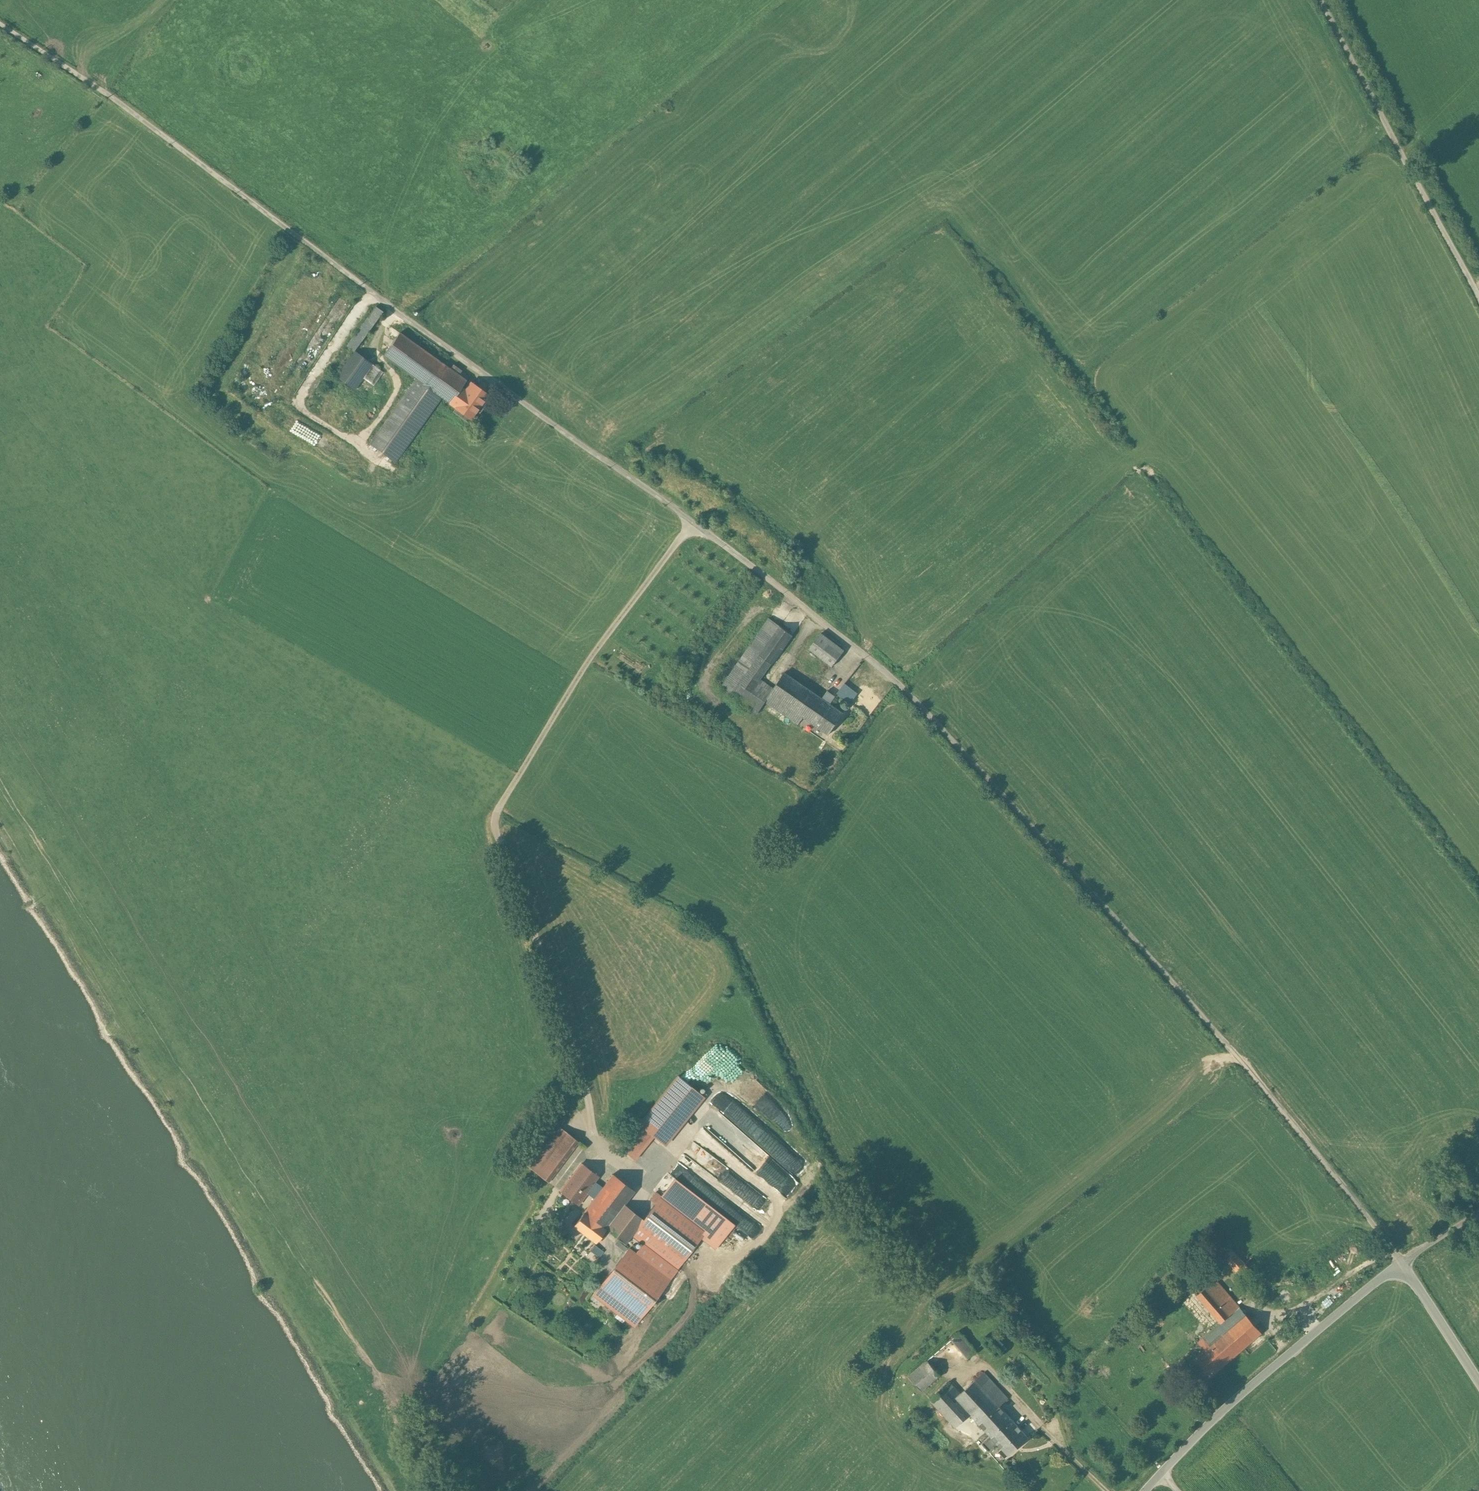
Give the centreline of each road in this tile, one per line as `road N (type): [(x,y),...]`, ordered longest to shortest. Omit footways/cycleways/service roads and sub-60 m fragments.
road 1 (residential): [(0,24),(692,522),(897,682),(1206,1021),(1402,1271)]
road 2 (tertiary): [(1145,1490),(1244,1392),(1368,1287),(1402,1271)]
road 3 (track): [(1320,0),(1478,300)]
road 4 (tertiary): [(1402,1271),(1478,1380)]

